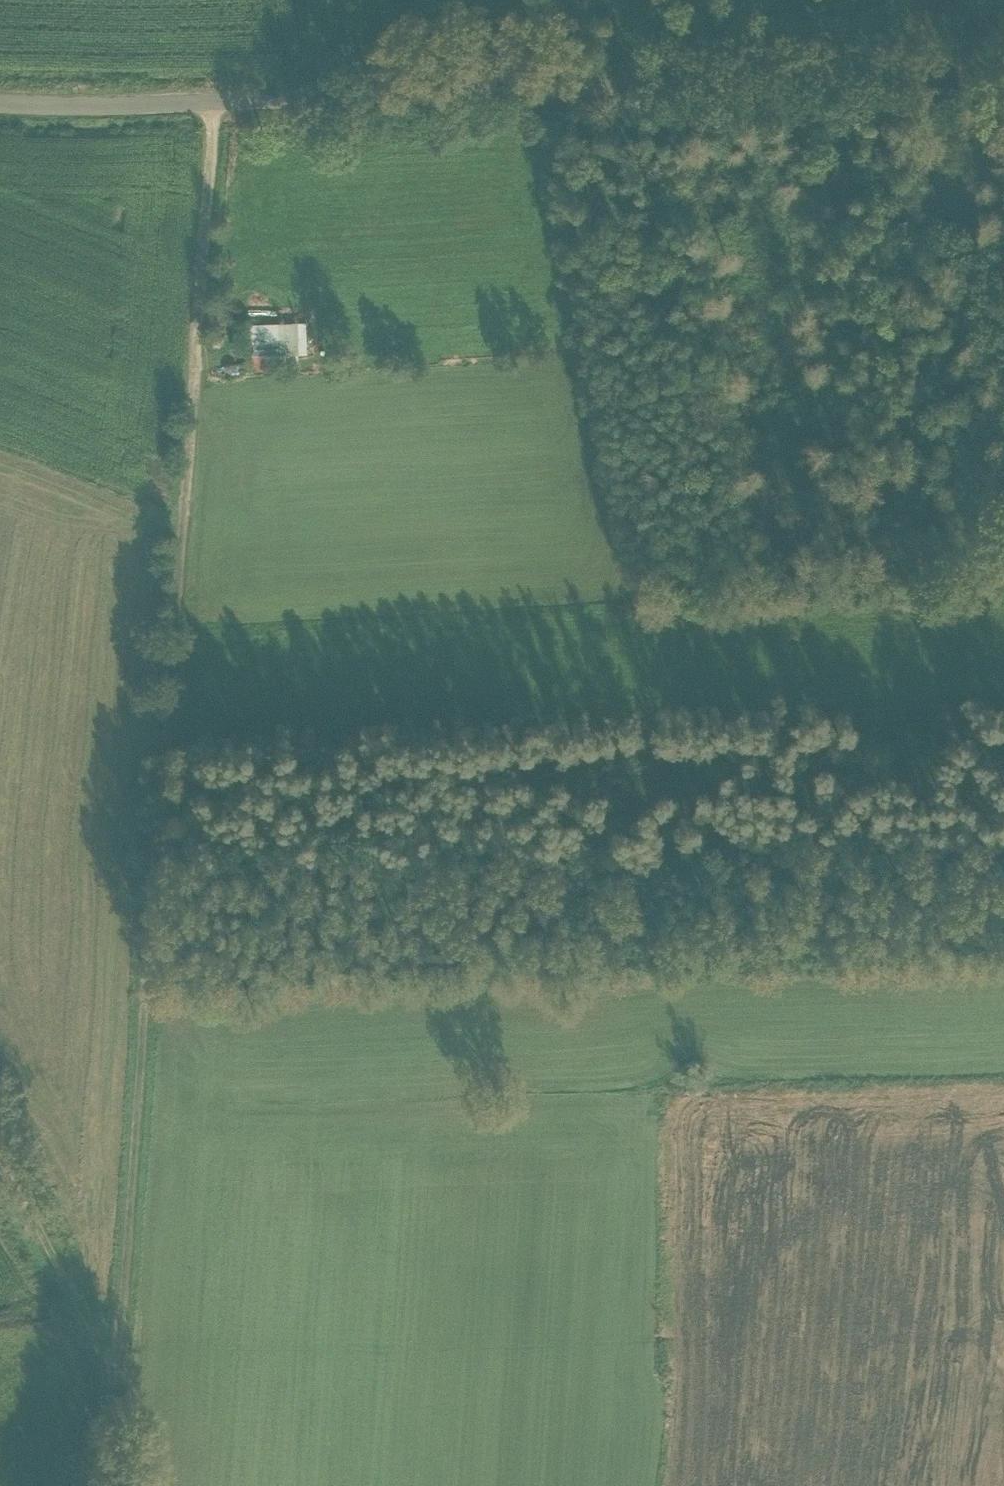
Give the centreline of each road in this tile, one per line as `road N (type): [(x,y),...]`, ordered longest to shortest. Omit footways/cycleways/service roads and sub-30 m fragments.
road 1 (track): [(211,102),(170,731),(115,1377)]
road 2 (residential): [(0,104),(84,108),(1003,63)]
road 3 (track): [(0,1172),(115,1377)]

